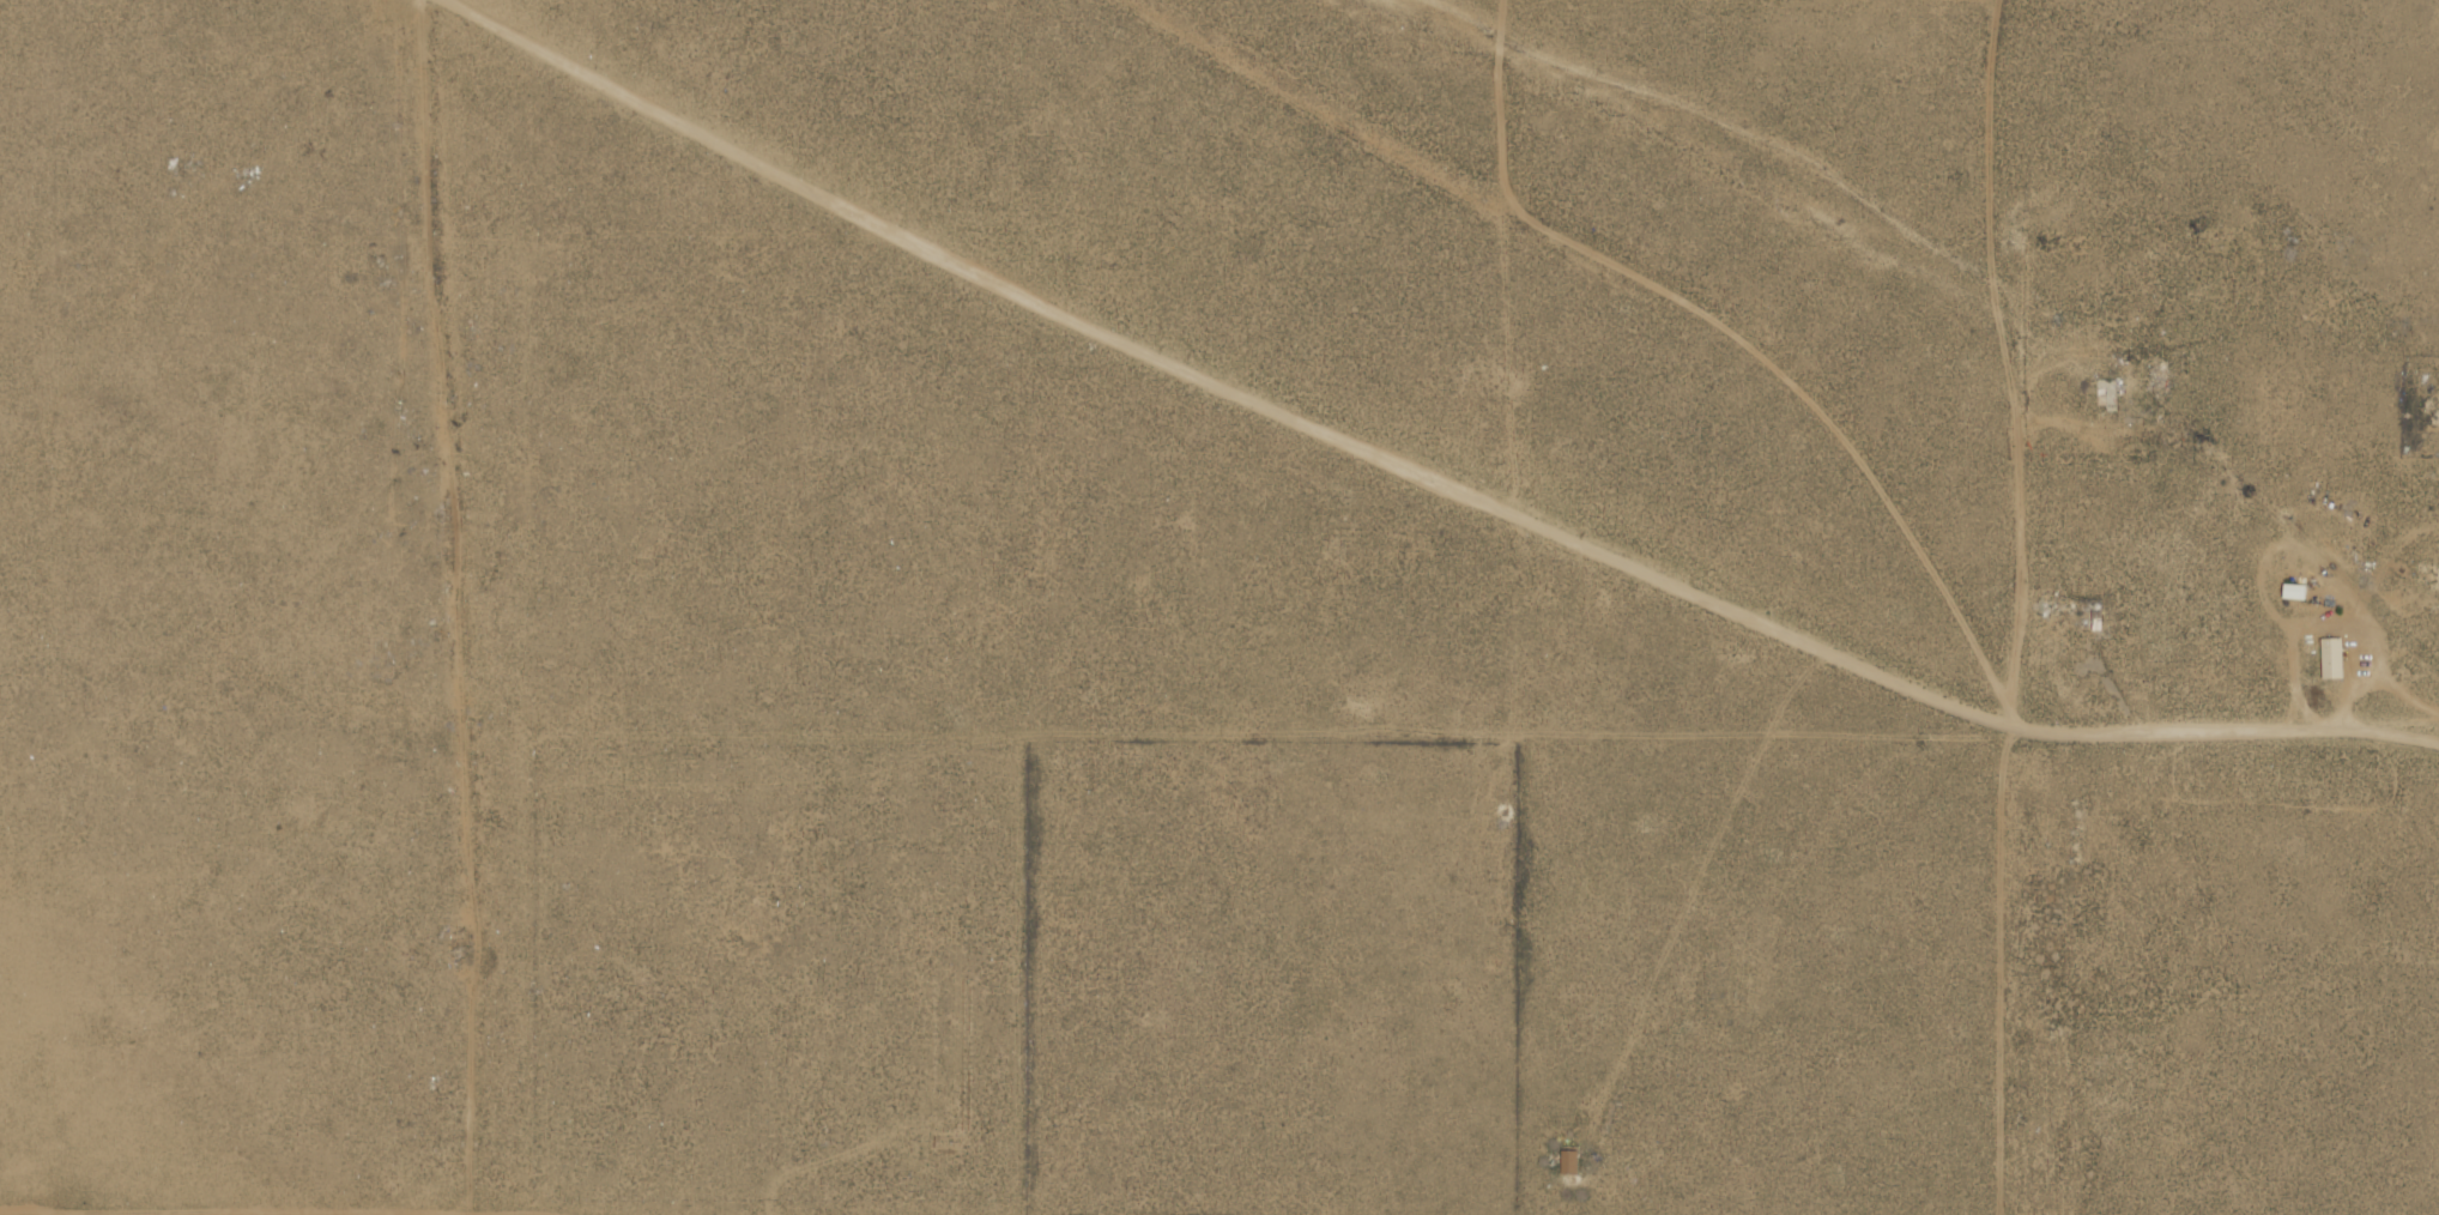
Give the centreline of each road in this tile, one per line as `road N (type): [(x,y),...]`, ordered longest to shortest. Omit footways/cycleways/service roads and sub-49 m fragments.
road 1 (track): [(422,0),(428,226),(458,528),(479,937),(472,991),(473,1214),(55,1214)]
road 2 (track): [(1523,518),(526,34)]
road 3 (track): [(1523,518),(2019,730),(2438,716)]

